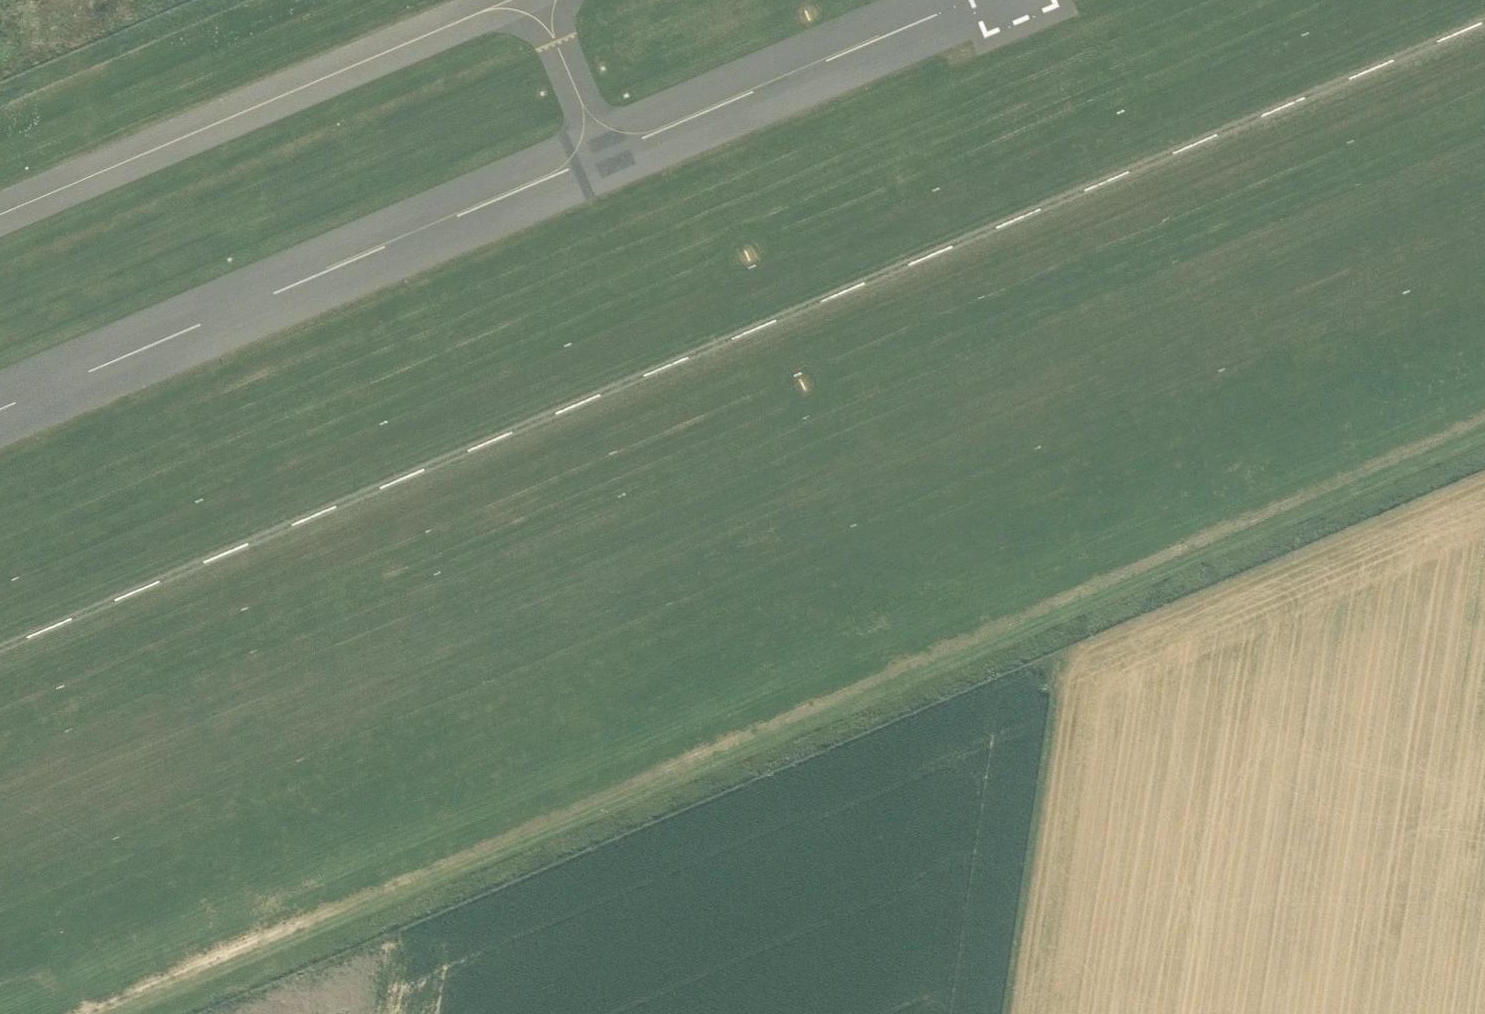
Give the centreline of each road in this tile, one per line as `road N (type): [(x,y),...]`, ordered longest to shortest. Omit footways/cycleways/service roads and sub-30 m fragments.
road 1 (track): [(1012,1013),(1034,849)]

